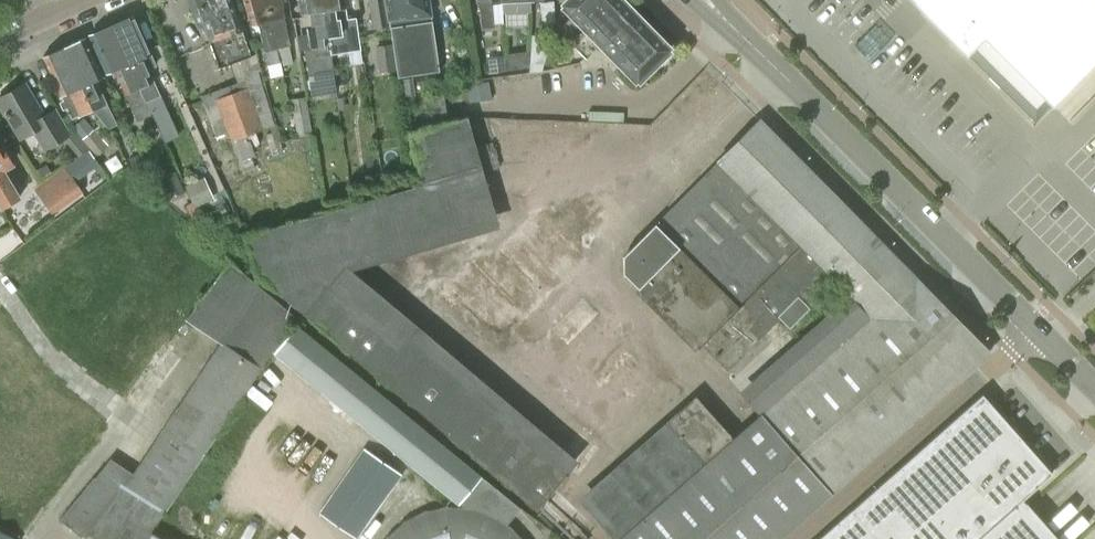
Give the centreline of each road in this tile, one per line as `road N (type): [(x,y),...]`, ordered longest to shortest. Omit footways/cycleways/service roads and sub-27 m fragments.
road 1 (tertiary): [(1038,331),(731,22)]
road 2 (residential): [(805,538),(1038,331)]

